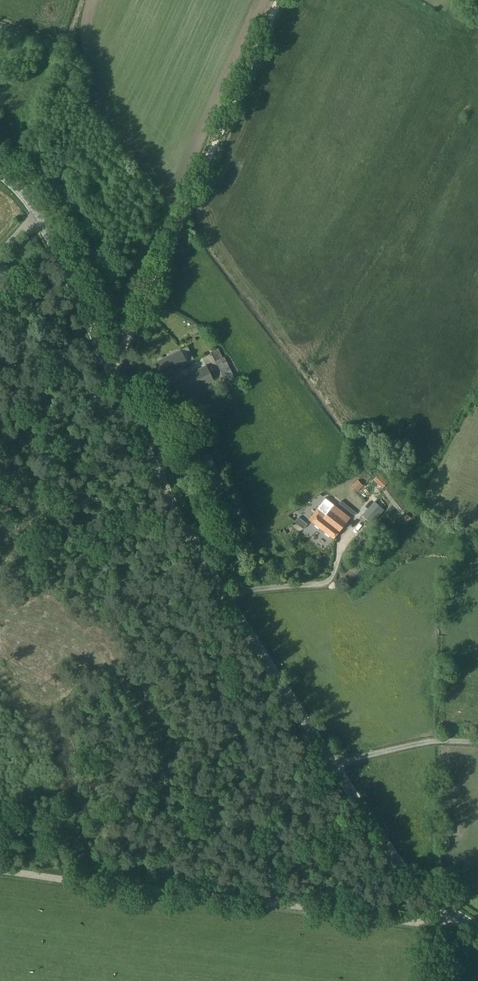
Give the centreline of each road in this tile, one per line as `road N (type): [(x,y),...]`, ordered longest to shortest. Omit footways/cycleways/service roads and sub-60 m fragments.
road 1 (unclassified): [(477,928),(386,839),(236,613),(55,246),(0,173)]
road 2 (track): [(454,913),(0,870)]
road 3 (track): [(113,368),(278,0)]

